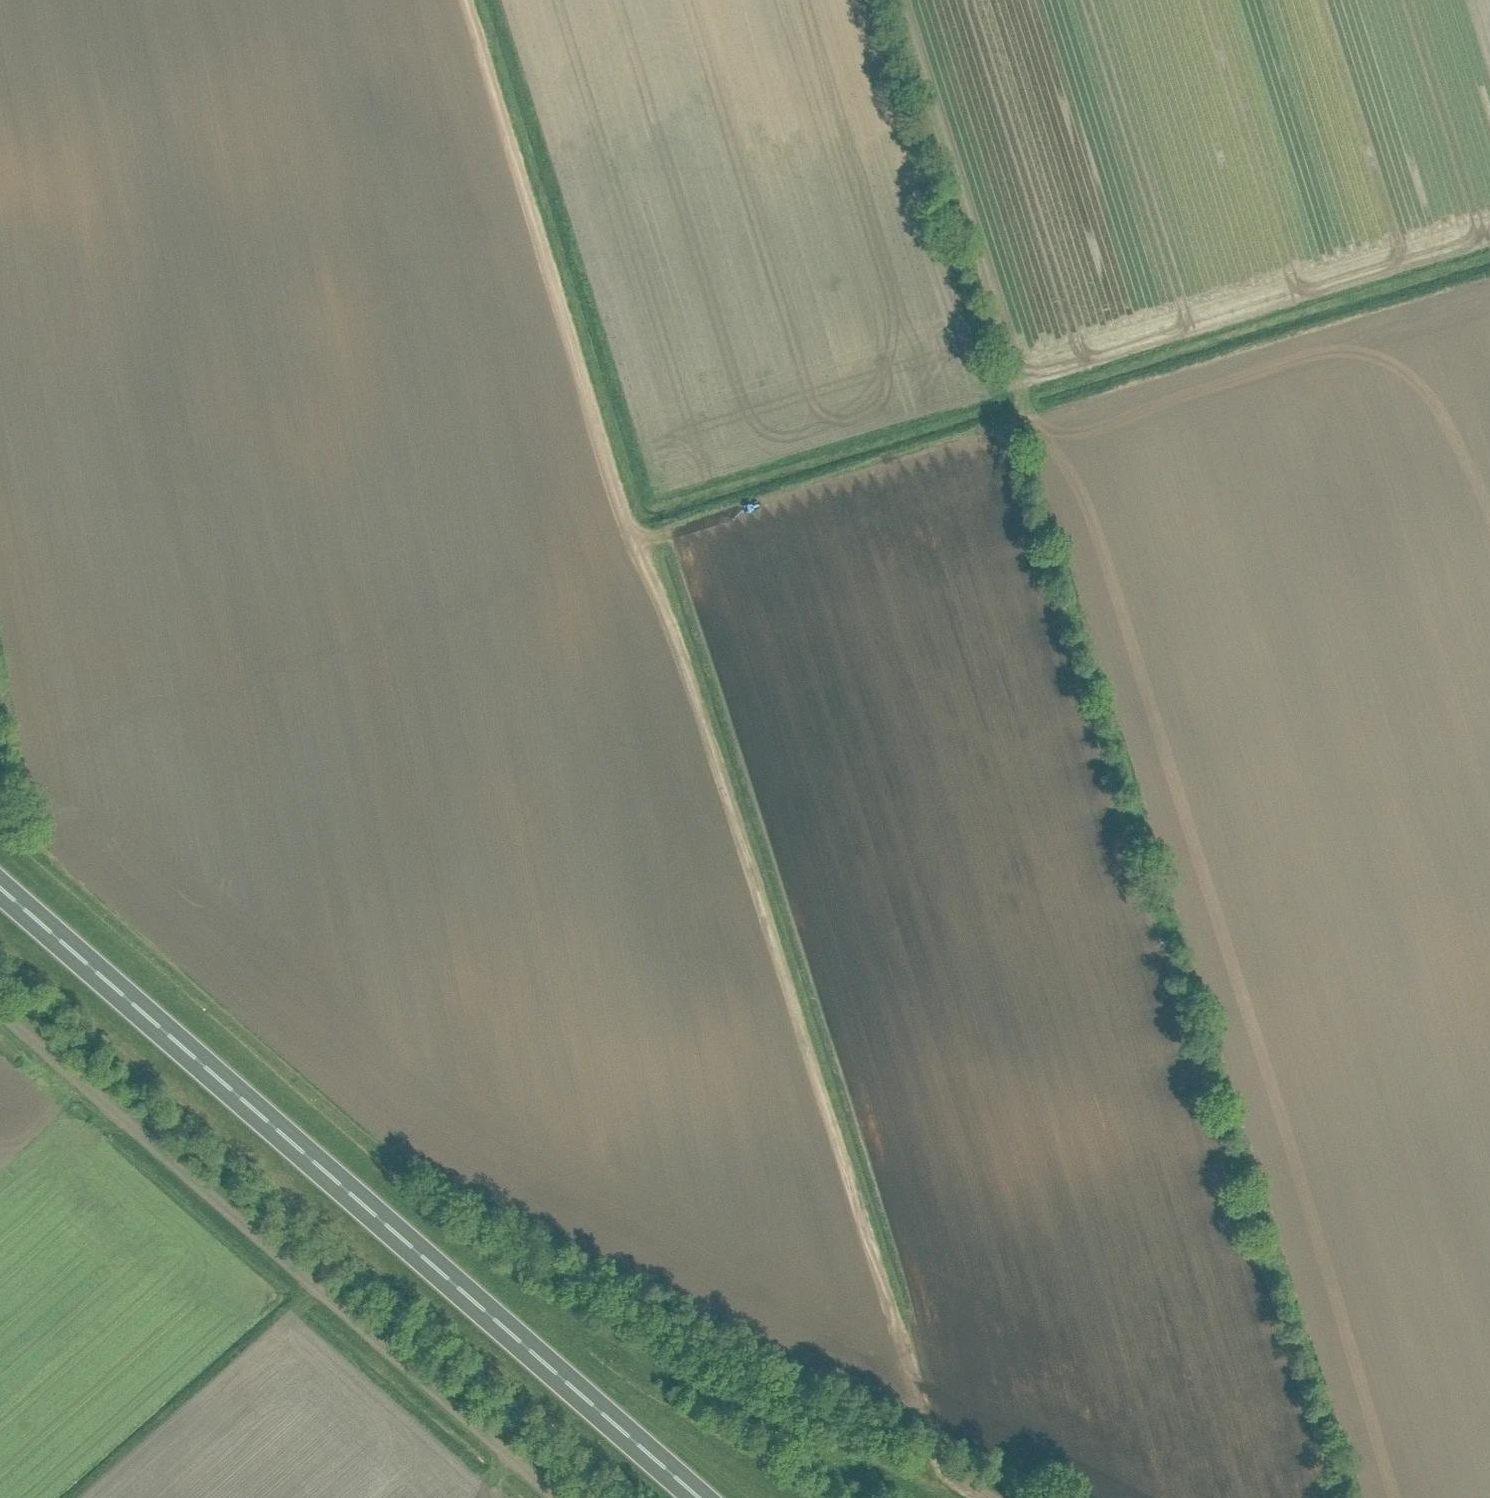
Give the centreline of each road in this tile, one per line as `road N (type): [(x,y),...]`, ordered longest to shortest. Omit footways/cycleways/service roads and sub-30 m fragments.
road 1 (track): [(993,1497),(952,1478),(936,1448),(474,0)]
road 2 (trunk): [(699,1497),(0,888)]
road 3 (unclassified): [(559,1497),(0,1011)]

